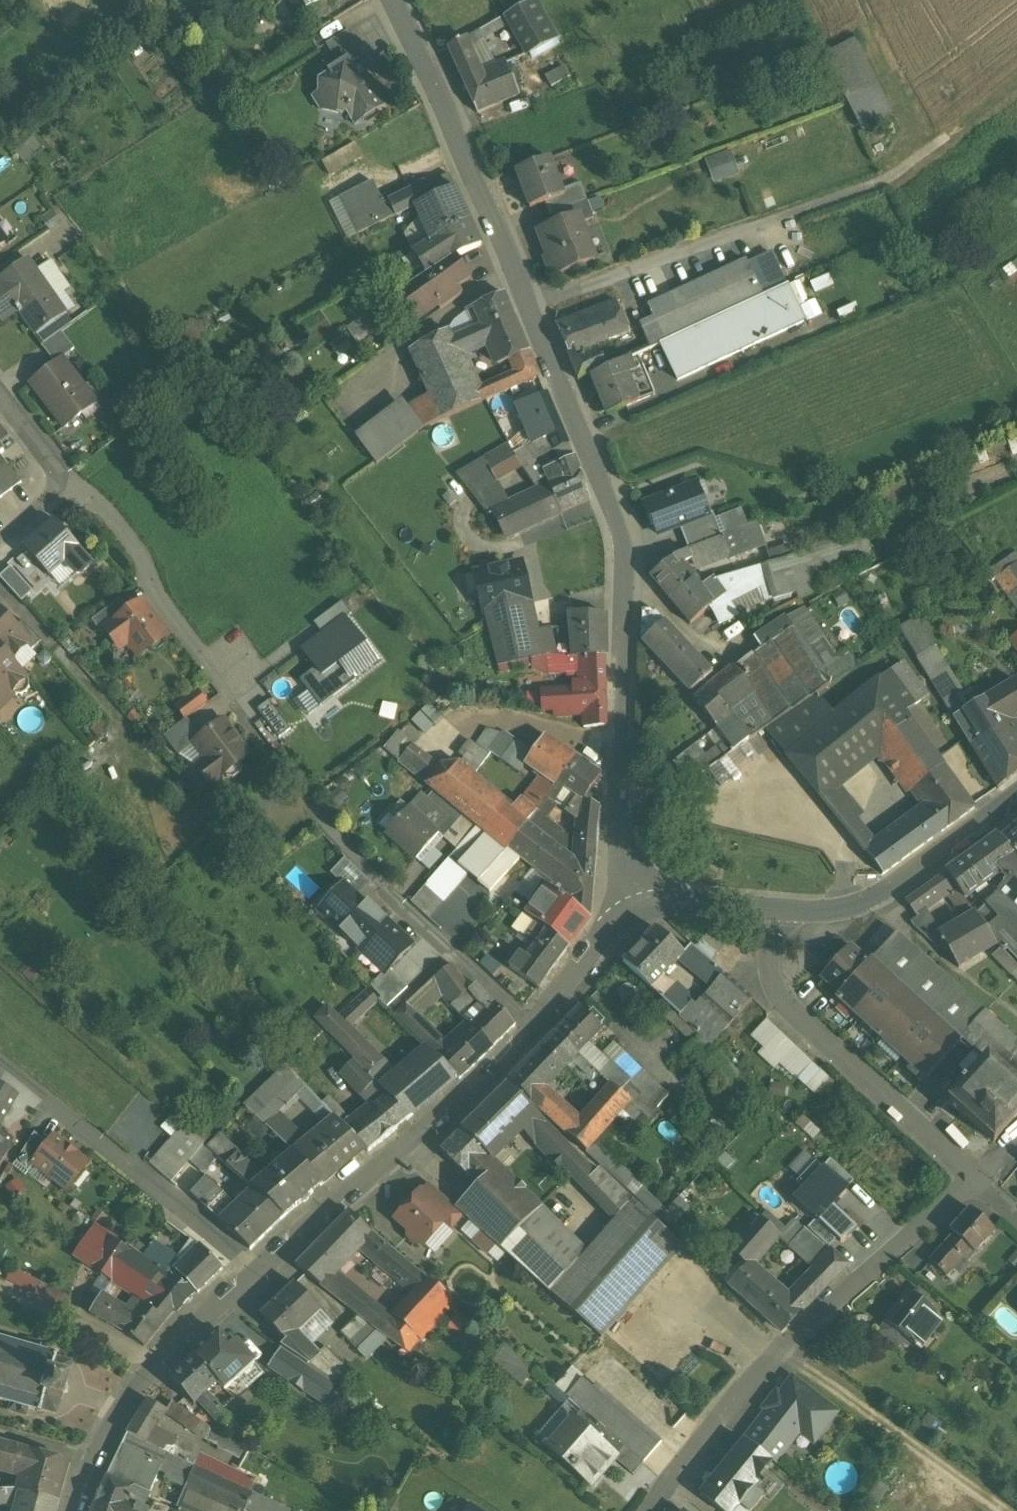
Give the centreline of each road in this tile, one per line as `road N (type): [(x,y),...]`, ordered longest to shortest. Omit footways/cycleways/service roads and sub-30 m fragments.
road 1 (tertiary): [(392,0),(466,149),(611,491),(620,533),(622,868),(635,910)]
road 2 (secondary): [(256,1272),(511,1052),(635,910)]
road 3 (residential): [(647,1510),(785,1346),(975,1182)]
road 4 (residential): [(775,910),(769,980),(789,1008),(975,1182)]
road 5 (residential): [(0,1057),(256,1272)]
road 6 (residential): [(234,697),(158,588),(145,554),(106,507),(57,474)]
road 7 (track): [(785,1346),(1008,1510)]
road 8 (secondary): [(775,910),(864,905),(1016,801)]
road 9 (residential): [(0,1286),(156,1361)]
road 10 (secondary): [(77,1510),(107,1438),(156,1361)]
road 11 (track): [(887,179),(1016,84)]
road 12 (secondary): [(635,910),(662,904),(775,910)]
road 13 (secondary): [(156,1361),(256,1272)]

